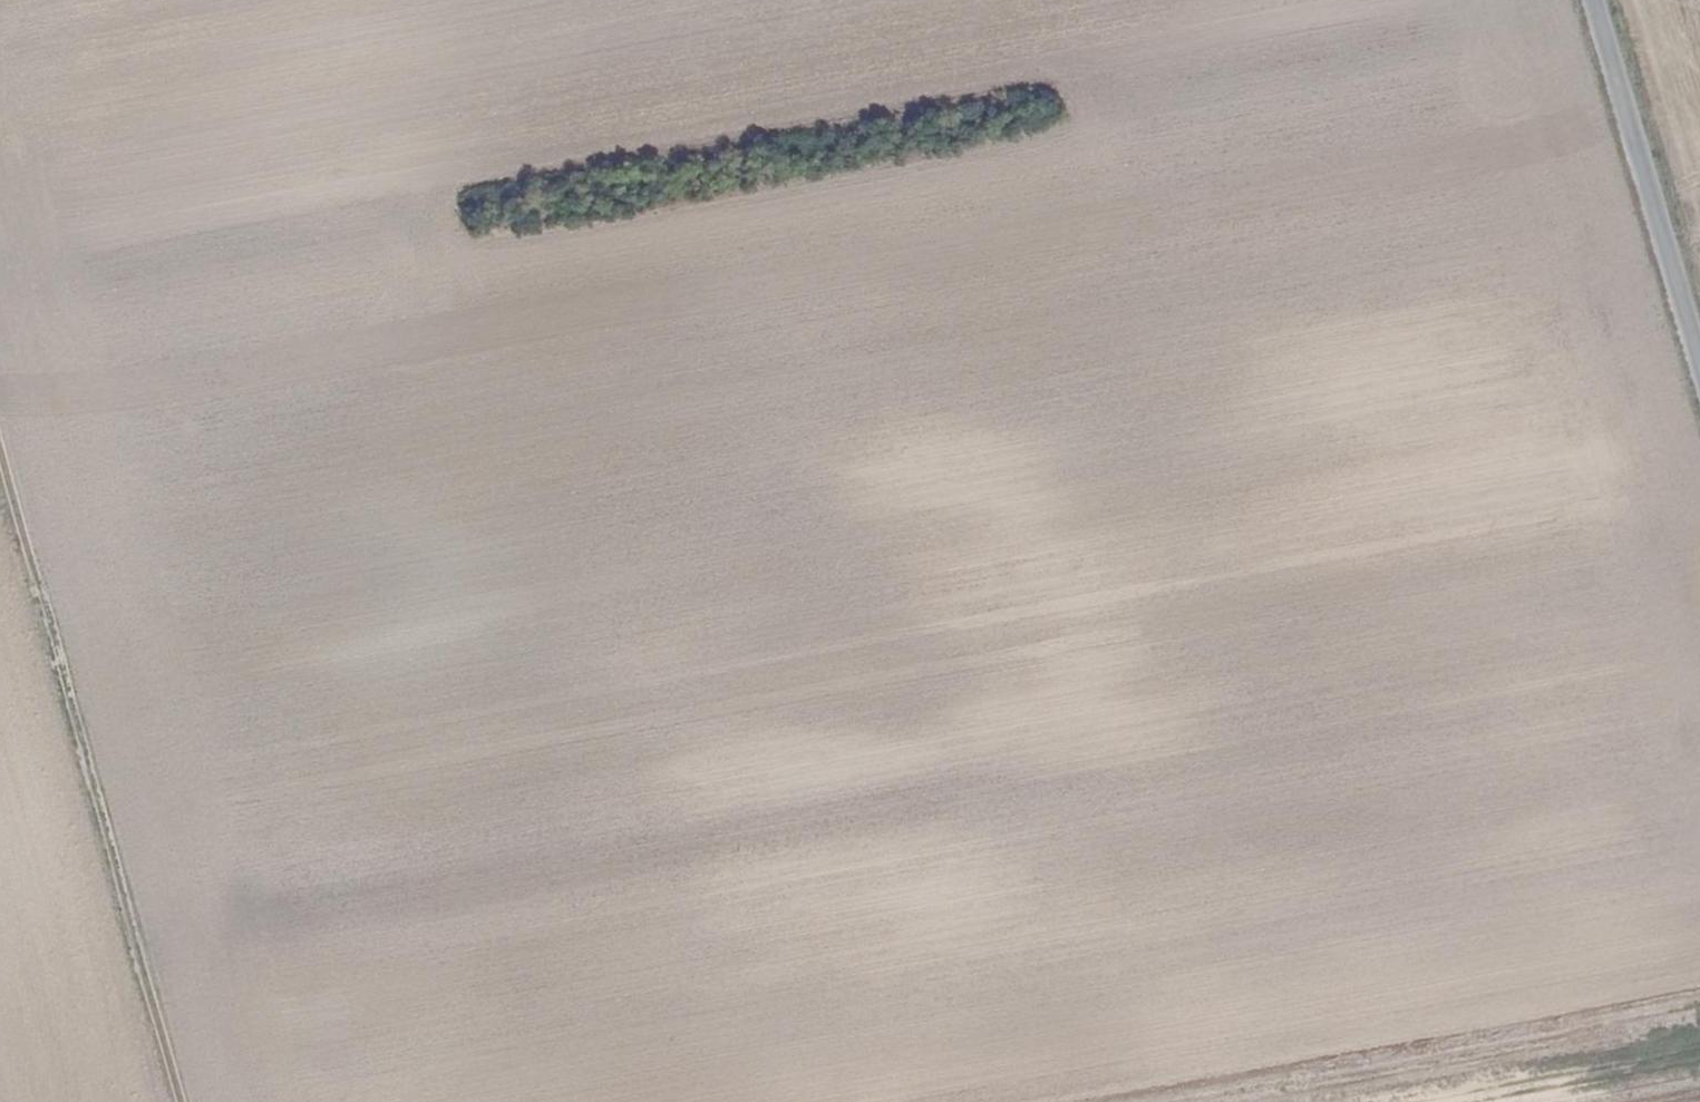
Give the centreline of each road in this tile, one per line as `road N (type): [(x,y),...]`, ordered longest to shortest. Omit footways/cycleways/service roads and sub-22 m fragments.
road 1 (track): [(0,291),(1556,0)]
road 2 (track): [(0,393),(214,1101)]
road 3 (unclassified): [(1613,0),(1699,298)]

